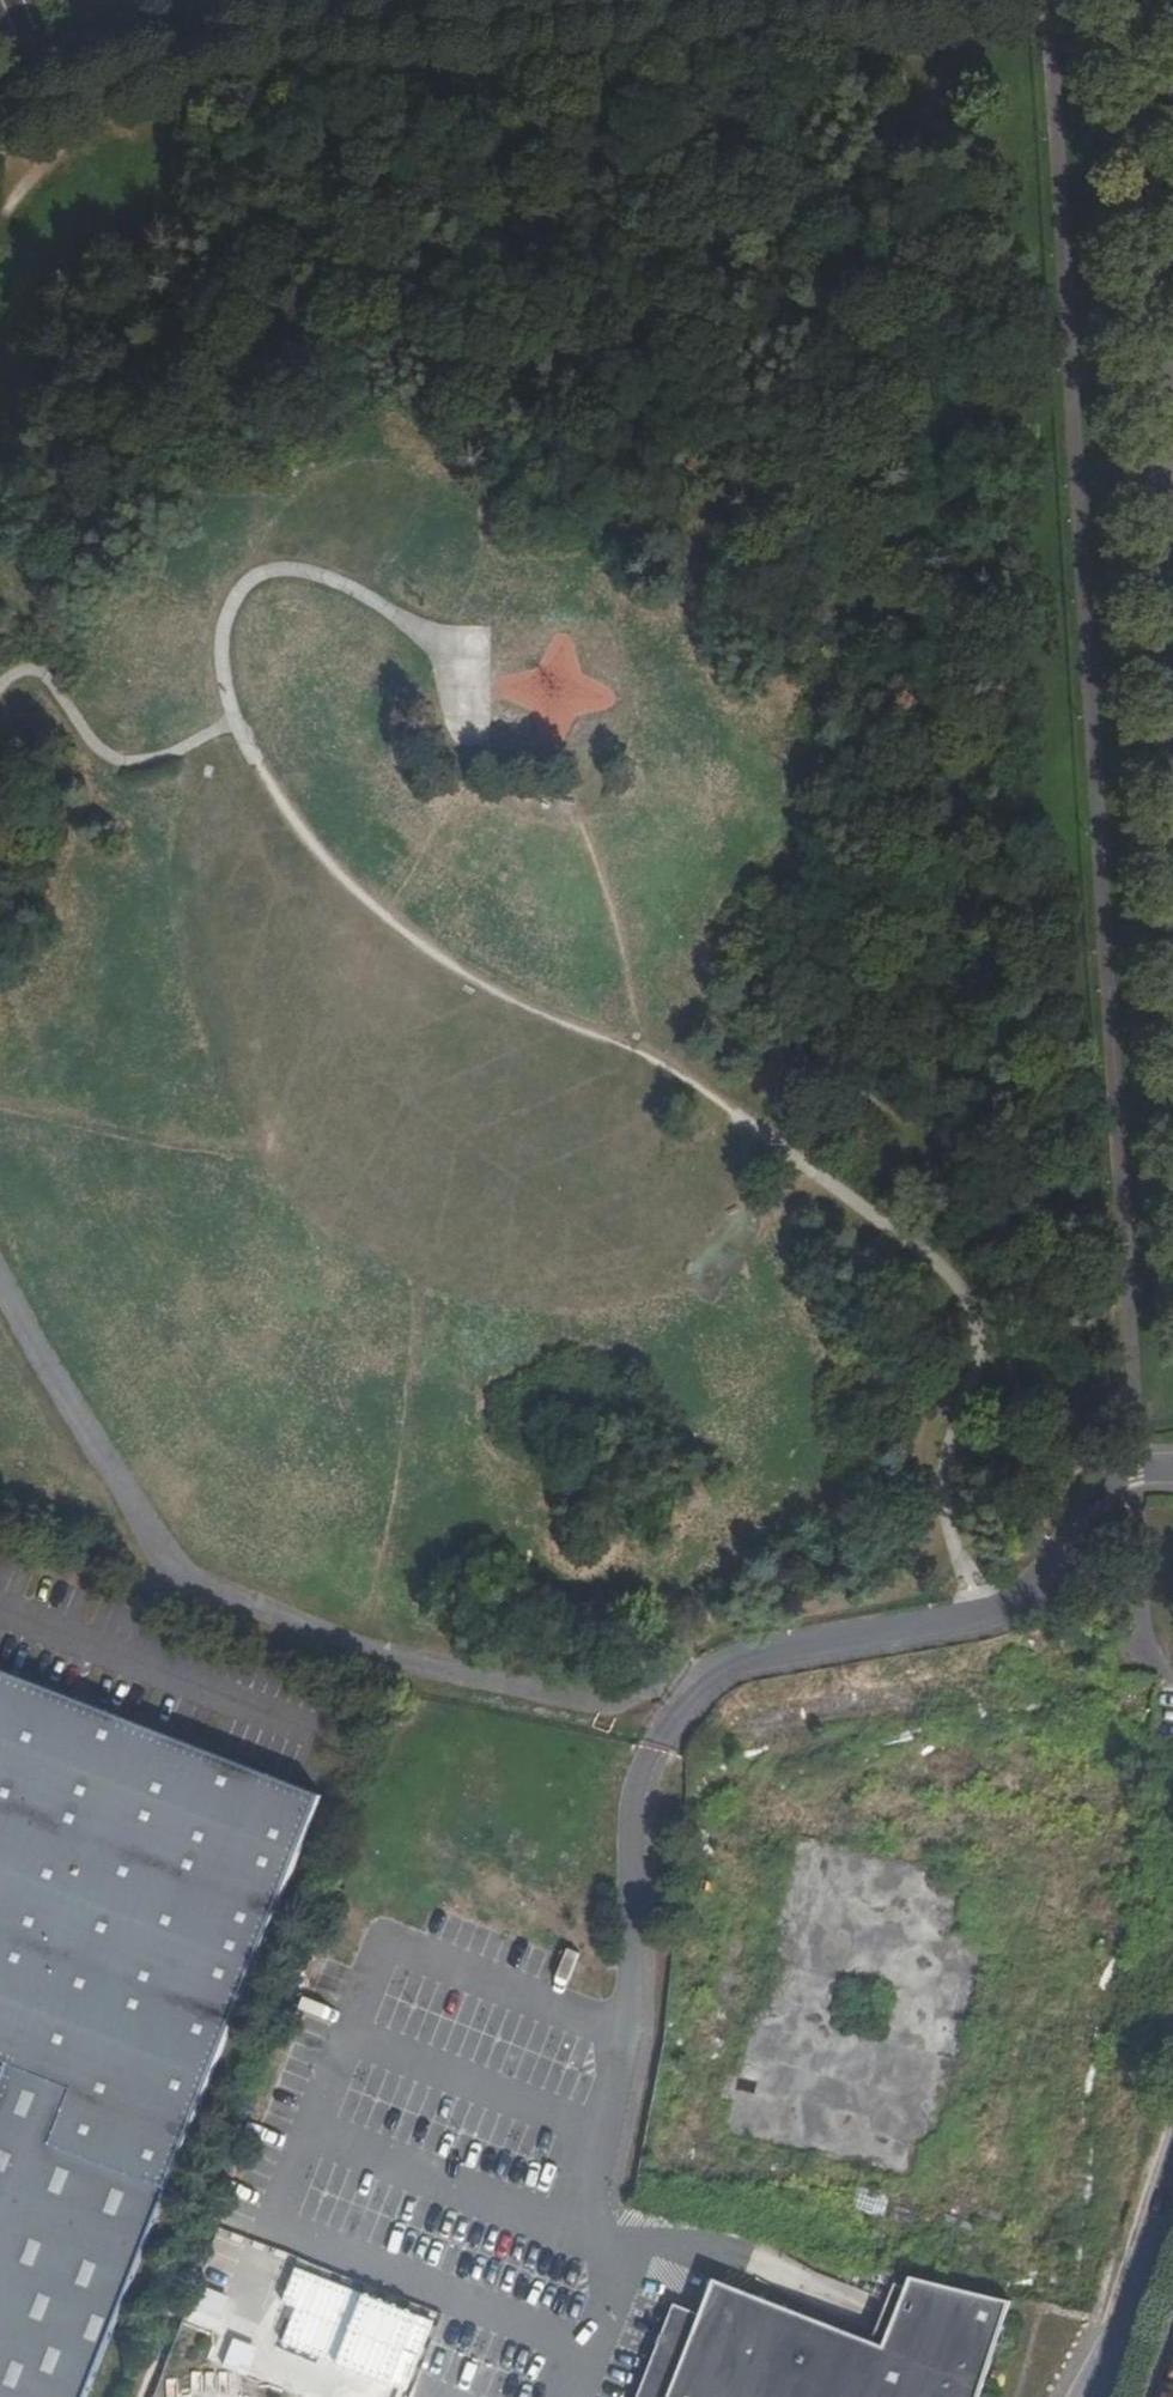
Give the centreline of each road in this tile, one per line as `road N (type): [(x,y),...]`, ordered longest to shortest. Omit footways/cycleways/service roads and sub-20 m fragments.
road 1 (unclassified): [(1172,470),(1131,0)]
road 2 (residential): [(1105,2396),(1172,2186)]

